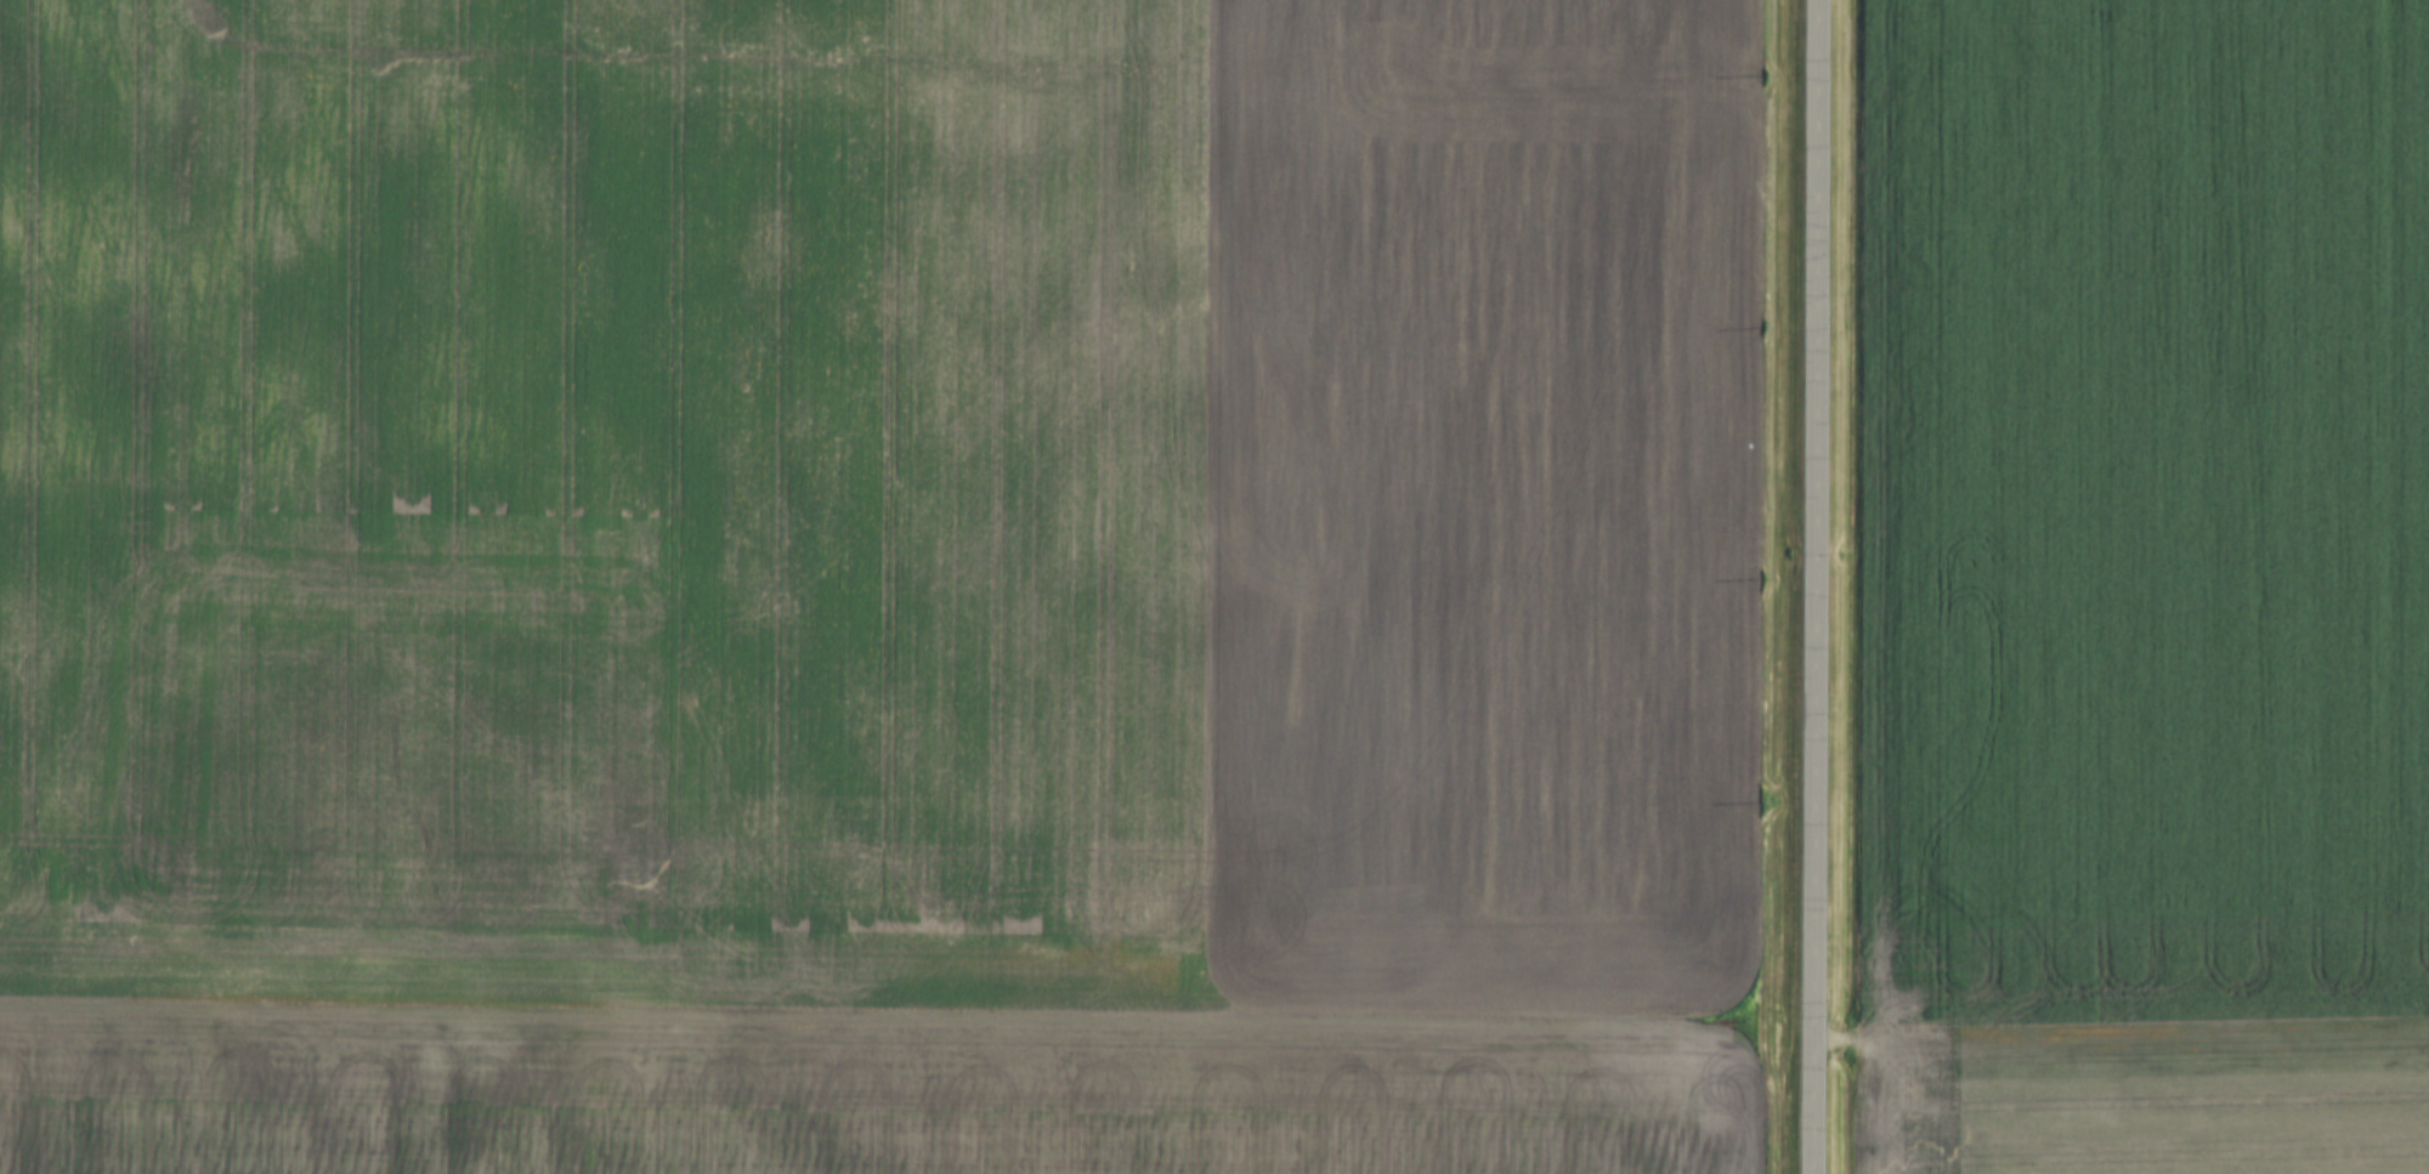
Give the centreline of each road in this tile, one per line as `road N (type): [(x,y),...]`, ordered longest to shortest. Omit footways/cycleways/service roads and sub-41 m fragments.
road 1 (tertiary): [(1819,1173),(1824,0)]

